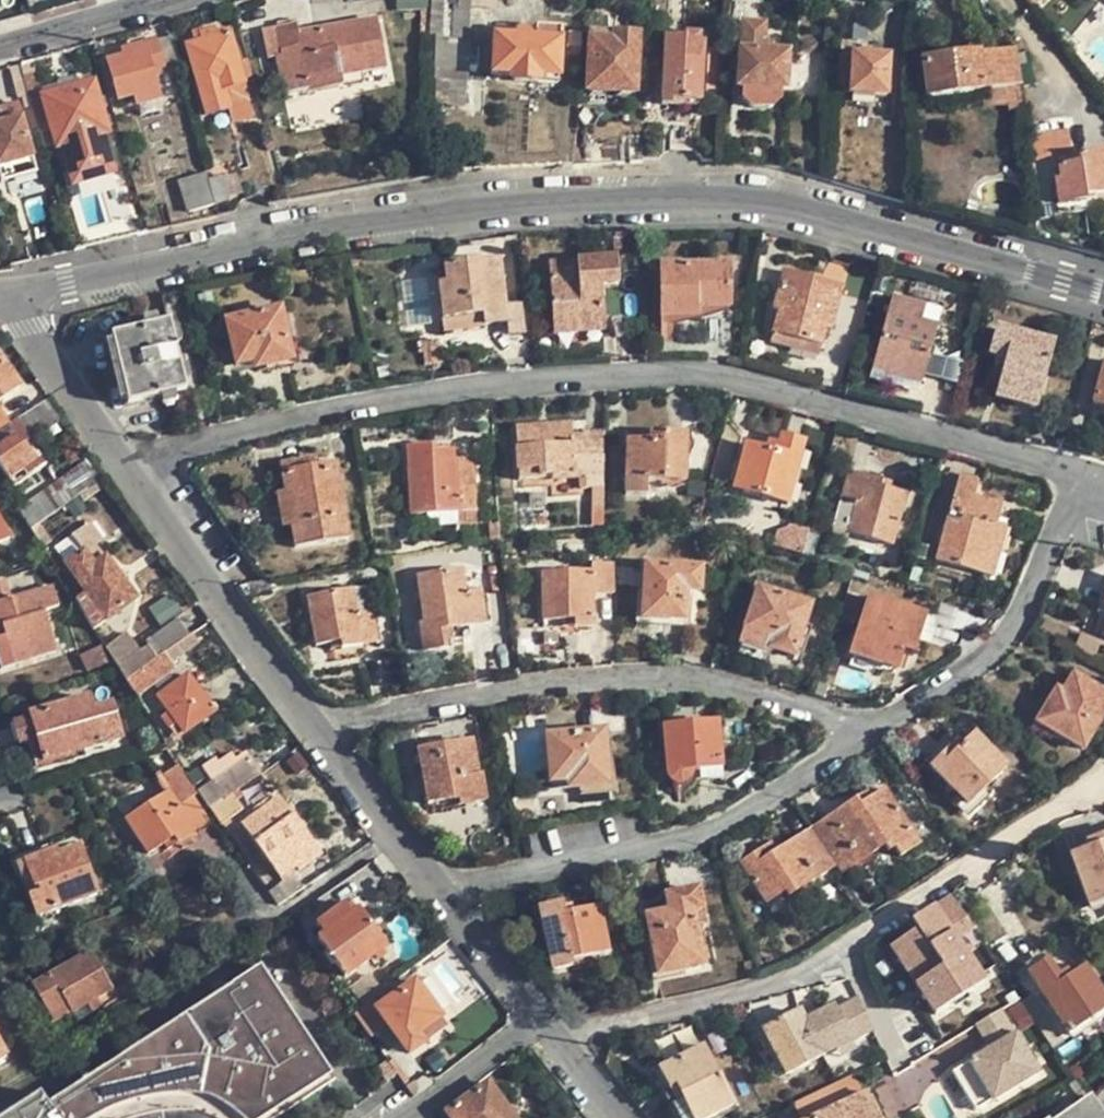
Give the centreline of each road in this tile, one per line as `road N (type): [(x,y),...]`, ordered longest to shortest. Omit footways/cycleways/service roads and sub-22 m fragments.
road 1 (residential): [(1103,291),(781,202),(654,198),(537,202),(325,226),(15,293)]
road 2 (residential): [(128,468),(362,404),(580,379),(705,376),(1033,457),(1081,480)]
road 3 (residential): [(562,1045),(585,1028),(806,974),(1103,787)]
road 4 (residential): [(323,740),(354,721),(491,695),(660,676),(730,682),(868,725)]
road 5 (residential): [(451,901),(480,884),(709,831),(799,781),(868,725)]
road 6 (residential): [(868,725),(969,670),(1018,625),(1081,480)]
road 7 (residential): [(128,468),(323,740)]
road 8 (residential): [(15,293),(26,325),(128,468)]
road 9 (residential): [(323,740),(451,901)]
road 10 (residential): [(0,49),(166,0)]
road 11 (residential): [(415,1110),(540,1015)]
road 12 (residential): [(451,901),(540,1015)]

